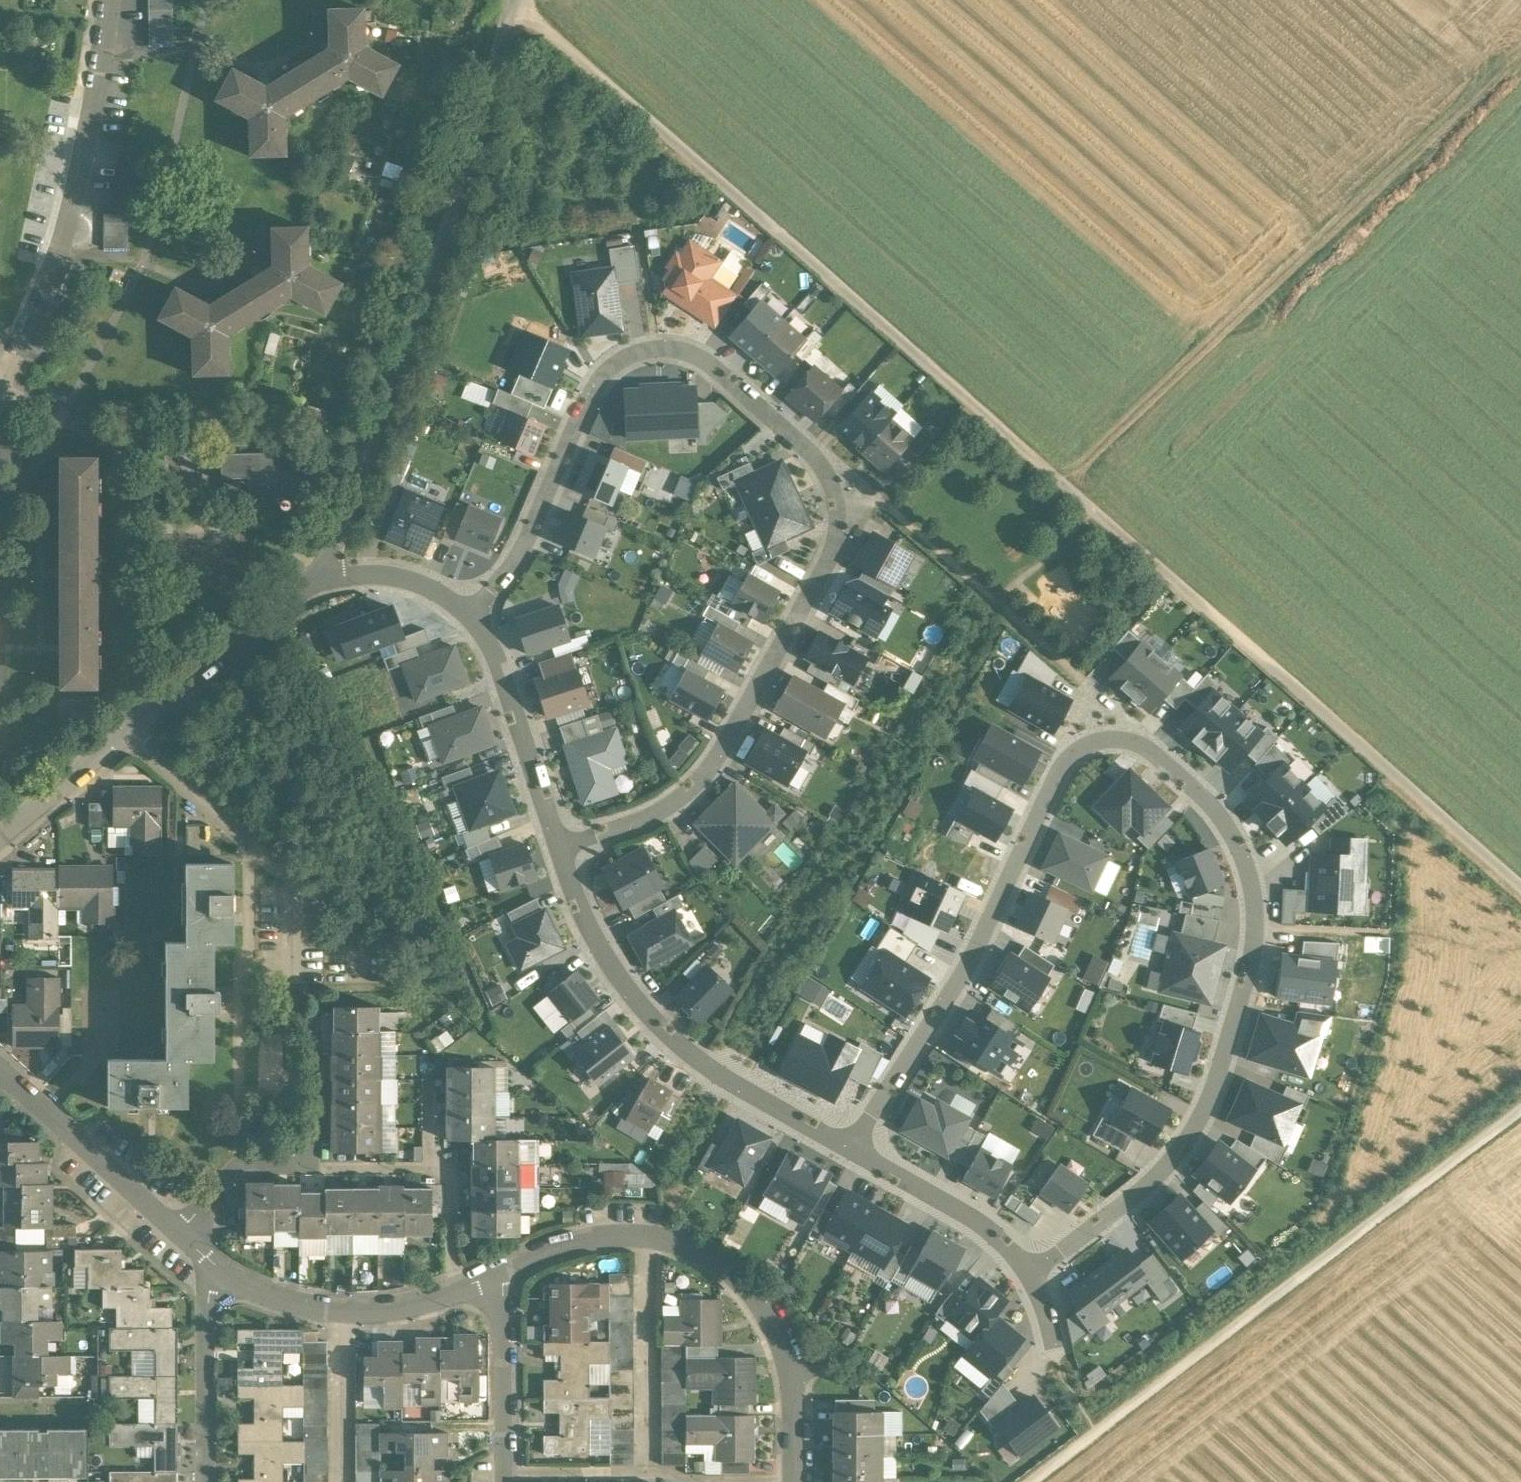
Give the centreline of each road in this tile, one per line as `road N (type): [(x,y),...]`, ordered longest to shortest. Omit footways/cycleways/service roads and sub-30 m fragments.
road 1 (track): [(510,1),(1520,890)]
road 2 (residential): [(847,1151),(955,982),(1100,702),(1209,807),(1241,871),(1250,934),(1225,1047),(1193,1127),(1110,1215),(1029,1270)]
road 3 (residential): [(558,847),(651,815),(718,761),(834,556),(843,527),(840,495),(712,368),(652,349),(600,377),(529,537),(464,610)]
road 4 (track): [(1059,486),(1520,50)]
road 5 (track): [(1031,1481),(1520,1110)]
road 6 (unclassified): [(317,567),(399,376),(510,1)]
road 7 (residential): [(558,847),(591,941),(668,1036),(784,1120),(847,1151)]
road 8 (residential): [(0,841),(87,774),(317,567)]
road 9 (residential): [(2,379),(79,190),(108,0)]
road 10 (residential): [(645,1235),(709,1259),(751,1288),(780,1337),(794,1393),(795,1481)]
road 11 (residential): [(464,610),(487,641),(558,847)]
road 12 (residential): [(645,1235),(651,1475)]
road 13 (residential): [(0,1075),(171,1229)]
road 14 (residential): [(847,1151),(993,1235),(1029,1270)]
road 15 (residential): [(505,1270),(506,1481)]
road 16 (residential): [(207,1271),(204,1481)]
road 17 (residential): [(2,379),(148,471),(172,471)]
road 18 (residential): [(171,1229),(241,1163),(312,1159)]
road 19 (residential): [(338,1314),(338,1481)]
road 20 (residential): [(317,567),(341,578),(387,575),(464,610)]
road 21 (residential): [(505,1270),(600,1234),(645,1235)]
road 22 (residential): [(207,1271),(270,1300),(338,1314)]
road 23 (residential): [(338,1314),(390,1310),(466,1286)]
road 24 (residential): [(466,1286),(452,1268),(450,1161)]

